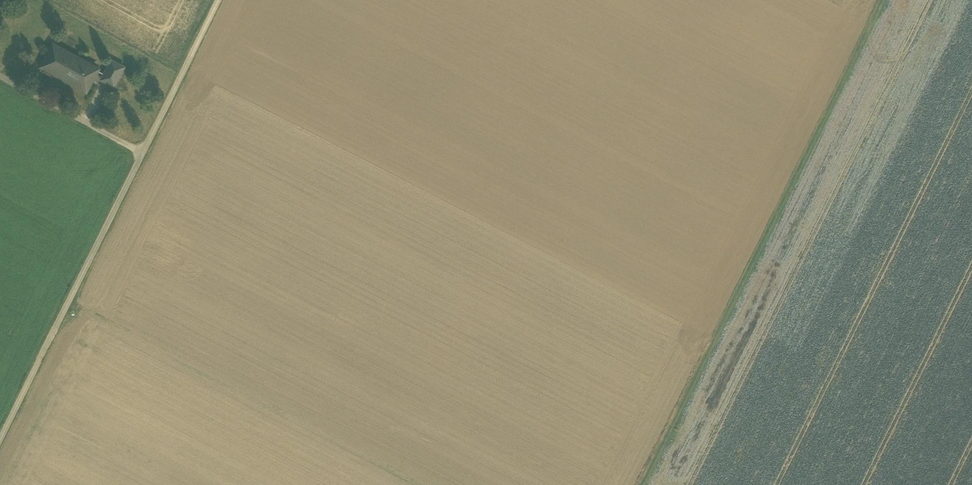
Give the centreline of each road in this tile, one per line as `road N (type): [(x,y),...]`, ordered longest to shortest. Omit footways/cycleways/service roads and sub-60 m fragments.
road 1 (track): [(882,0),(642,484)]
road 2 (track): [(0,442),(143,153)]
road 3 (track): [(143,153),(218,0)]

